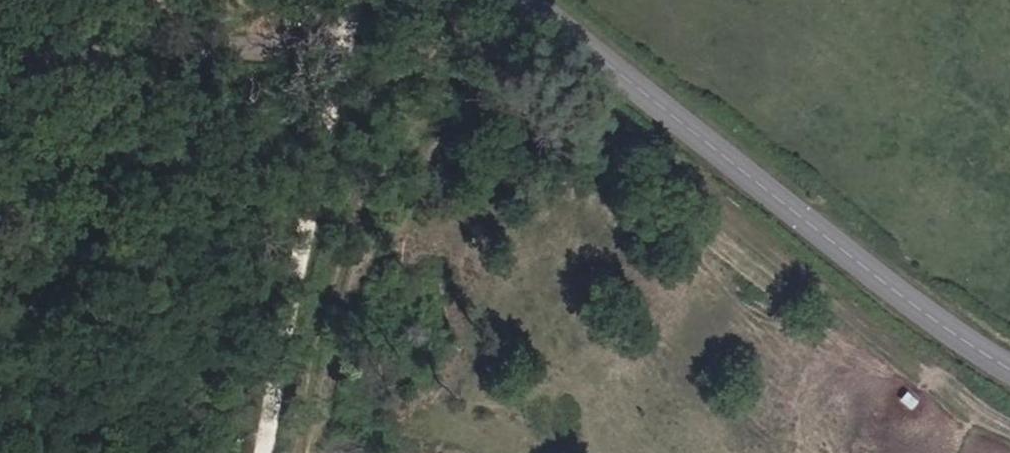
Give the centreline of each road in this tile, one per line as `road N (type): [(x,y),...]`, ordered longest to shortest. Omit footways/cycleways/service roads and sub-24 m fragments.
road 1 (tertiary): [(549,0),(1009,364)]

